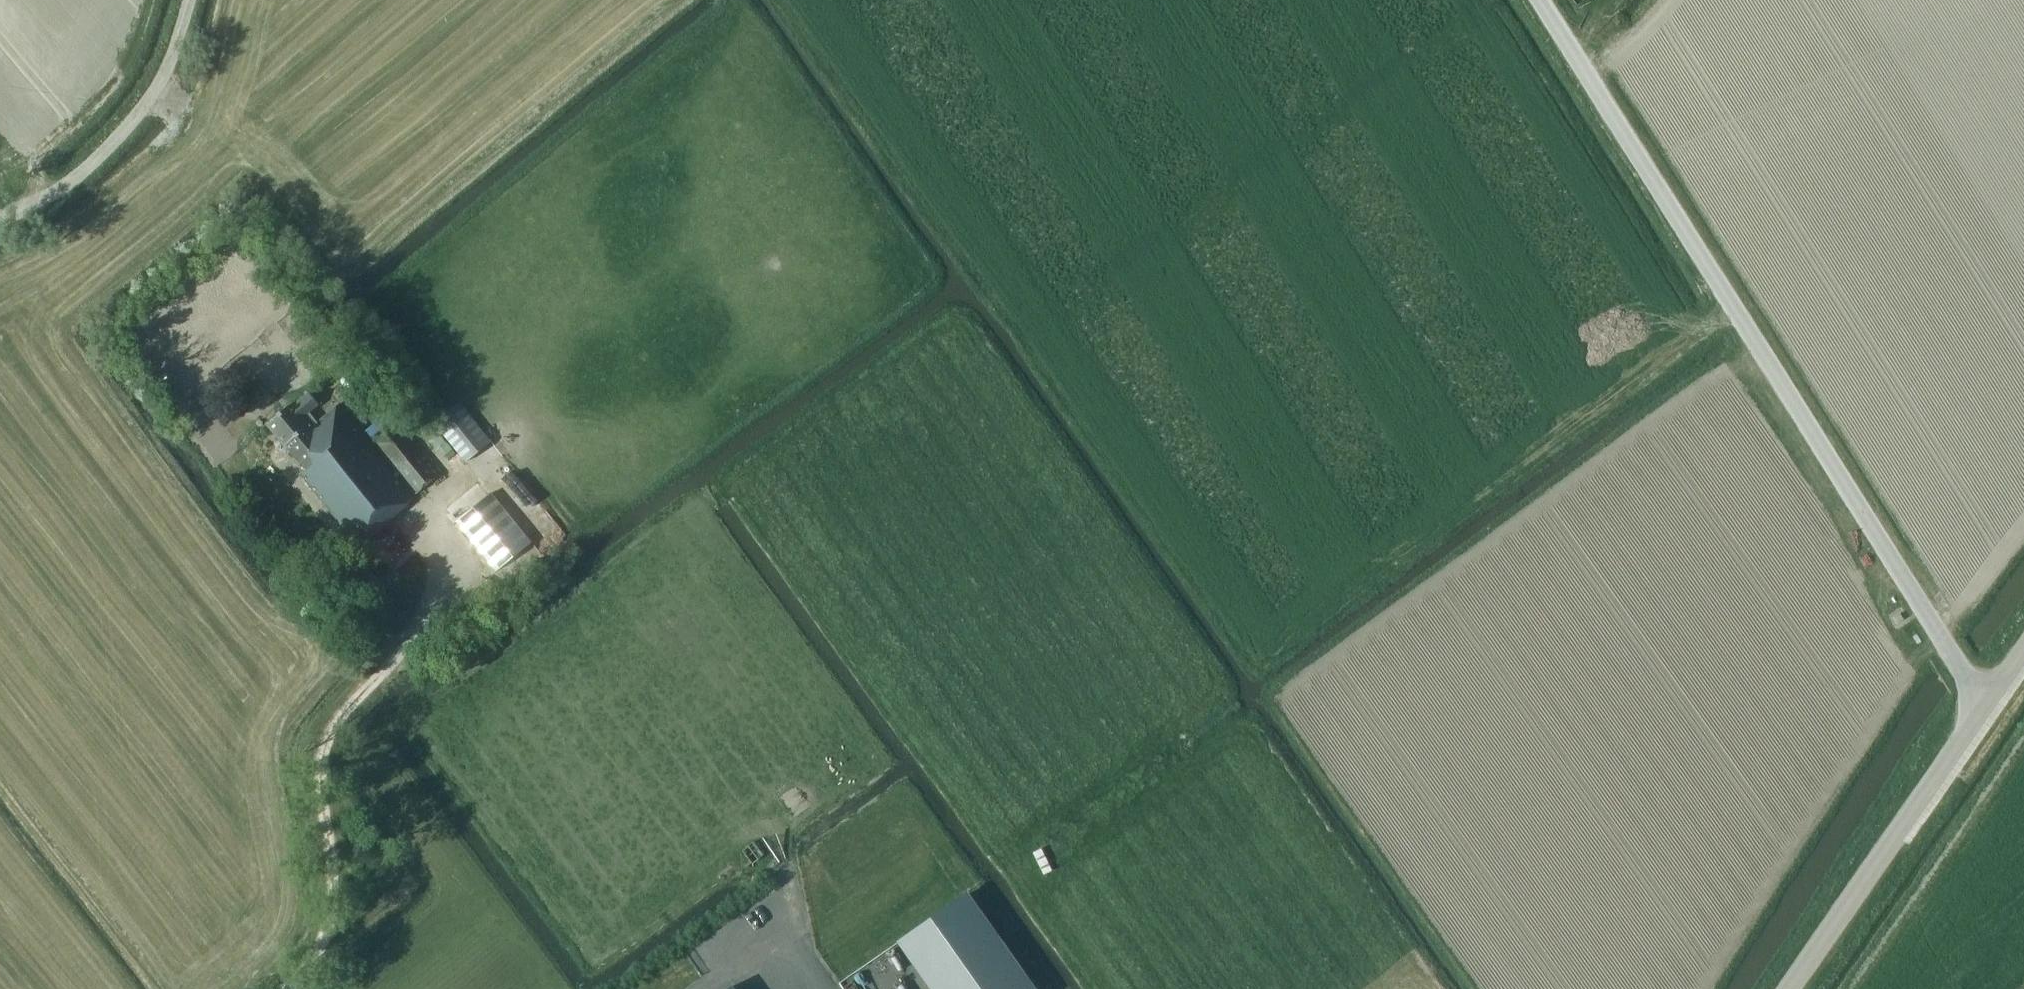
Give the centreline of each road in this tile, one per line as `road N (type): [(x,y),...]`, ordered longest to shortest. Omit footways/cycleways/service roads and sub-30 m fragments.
road 1 (tertiary): [(1784,988),(2023,649)]
road 2 (track): [(0,223),(77,178),(141,111),(168,67),(189,0)]

